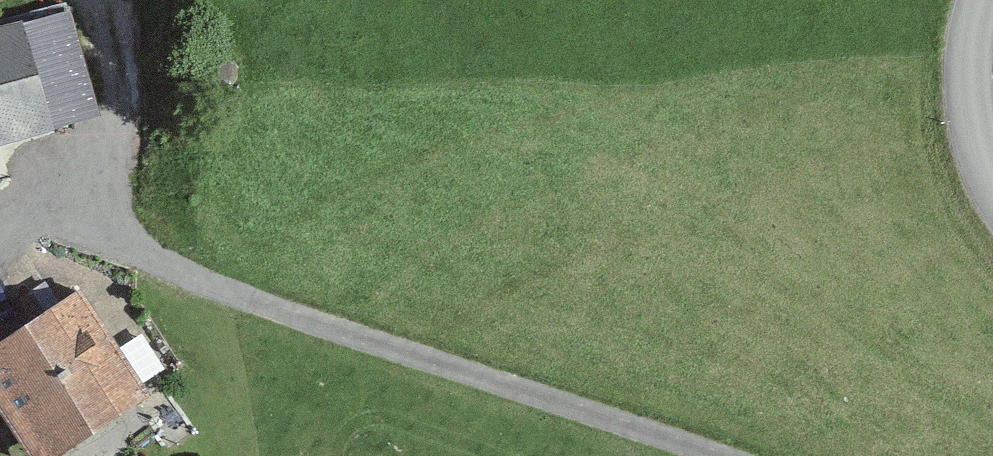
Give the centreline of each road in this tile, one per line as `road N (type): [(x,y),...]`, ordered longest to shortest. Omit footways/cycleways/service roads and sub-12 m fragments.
road 1 (track): [(0,224),(79,225),(231,295),(714,455)]
road 2 (track): [(124,251),(100,156),(84,0)]
road 3 (unclassified): [(985,0),(968,38),(980,145),(992,170)]

